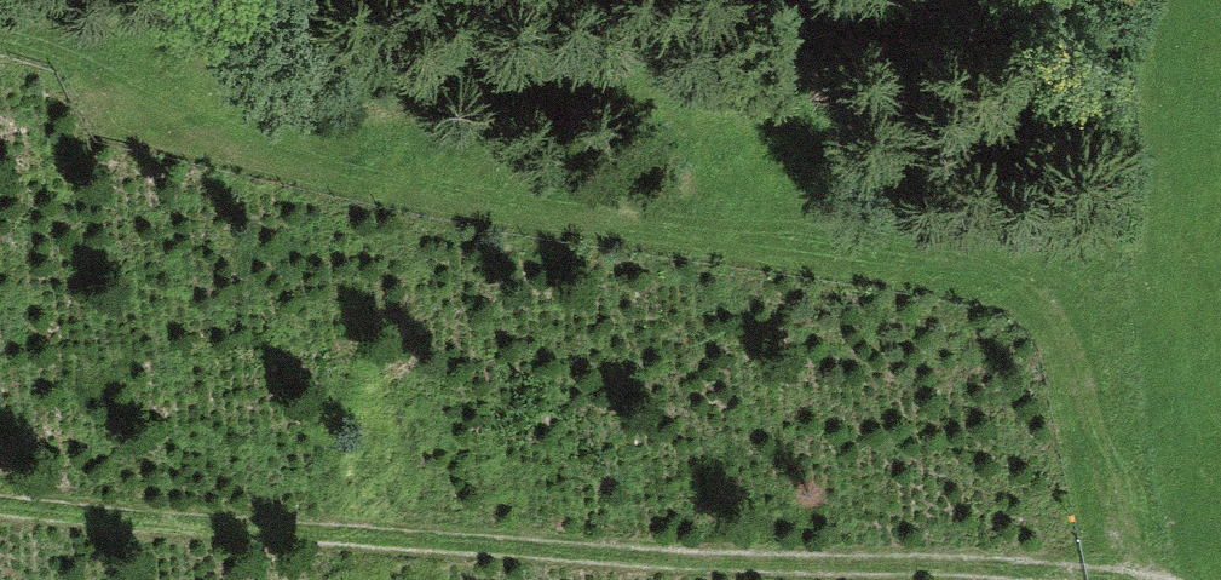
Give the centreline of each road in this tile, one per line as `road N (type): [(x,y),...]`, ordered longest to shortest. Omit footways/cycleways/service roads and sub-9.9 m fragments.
road 1 (track): [(0,32),(374,173),(1053,299),(1136,579)]
road 2 (track): [(1054,576),(502,550),(0,504)]

